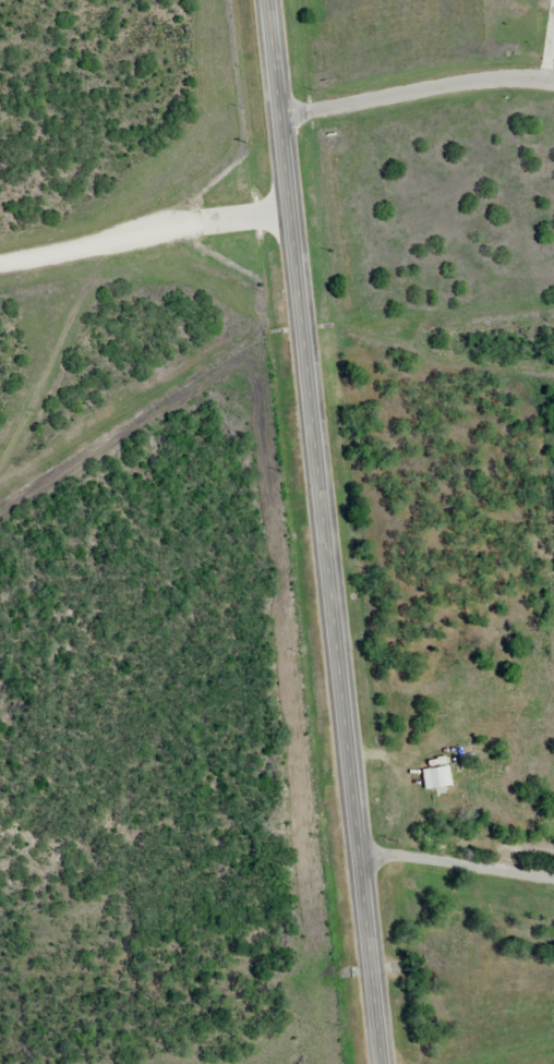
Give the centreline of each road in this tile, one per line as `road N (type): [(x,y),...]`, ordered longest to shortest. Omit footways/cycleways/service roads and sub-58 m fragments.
road 1 (secondary): [(382,1063),(263,0)]
road 2 (residential): [(553,79),(502,76),(274,116)]
road 3 (residential): [(553,877),(360,849)]

